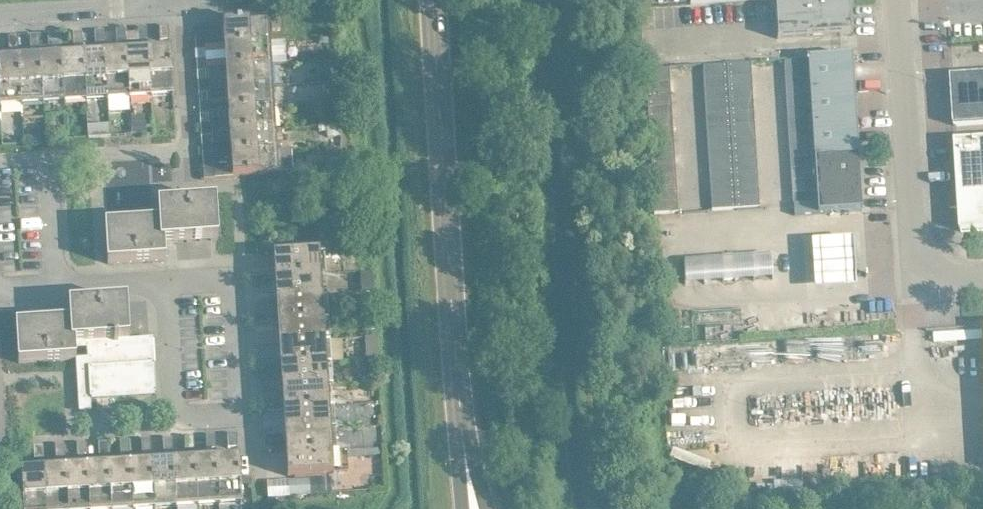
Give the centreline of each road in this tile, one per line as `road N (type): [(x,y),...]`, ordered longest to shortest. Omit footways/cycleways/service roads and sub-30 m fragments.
road 1 (tertiary): [(435,0),(472,481)]
road 2 (residential): [(230,271),(239,413),(176,416),(168,274)]
road 3 (residential): [(982,275),(958,276),(928,262),(915,238),(900,0)]
road 4 (residential): [(0,11),(147,0)]
road 5 (residential): [(52,153),(60,281)]

